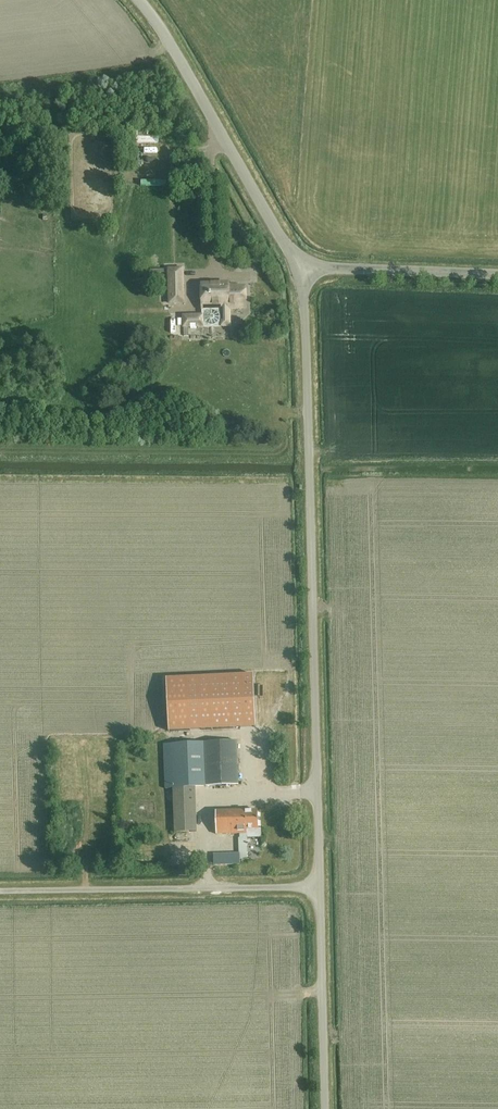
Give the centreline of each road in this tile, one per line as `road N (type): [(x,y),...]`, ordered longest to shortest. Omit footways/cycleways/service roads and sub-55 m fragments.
road 1 (unclassified): [(320,888),(305,269)]
road 2 (unclassified): [(0,893),(320,888)]
road 3 (unclassified): [(305,269),(138,0)]
road 4 (unclassified): [(325,1108),(320,888)]
road 5 (unclassified): [(497,277),(305,269)]

